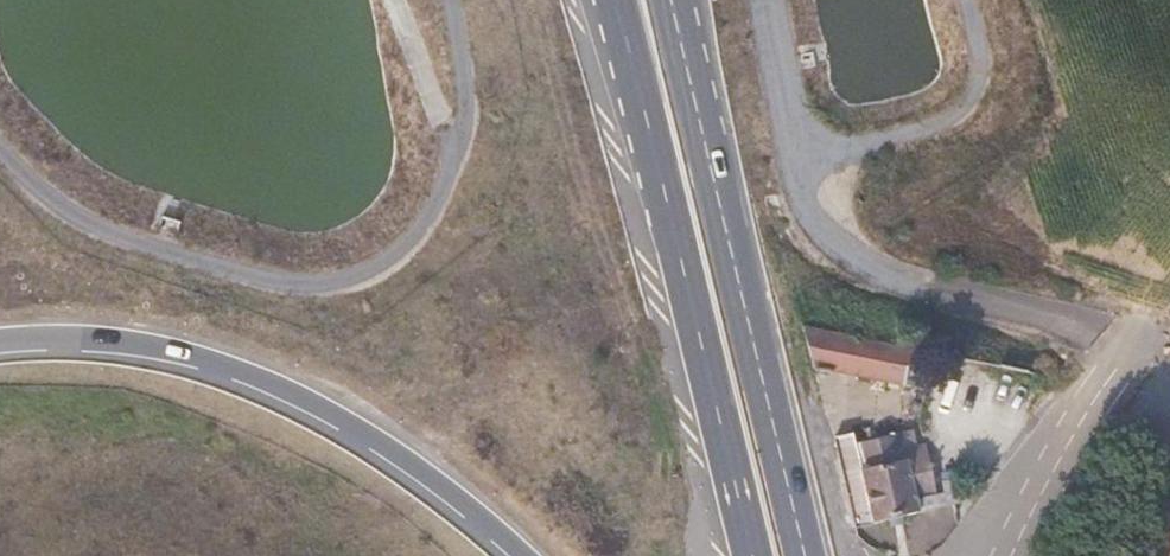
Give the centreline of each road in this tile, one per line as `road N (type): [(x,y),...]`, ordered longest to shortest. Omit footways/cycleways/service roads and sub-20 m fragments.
road 1 (trunk): [(0,340),(133,345),(271,387),(388,451),(521,555)]
road 2 (trunk): [(613,0),(753,555)]
road 3 (trunk): [(806,555),(678,0)]
road 4 (unclassified): [(1011,555),(1124,360),(1109,328)]
road 5 (unclassified): [(853,555),(811,403)]

